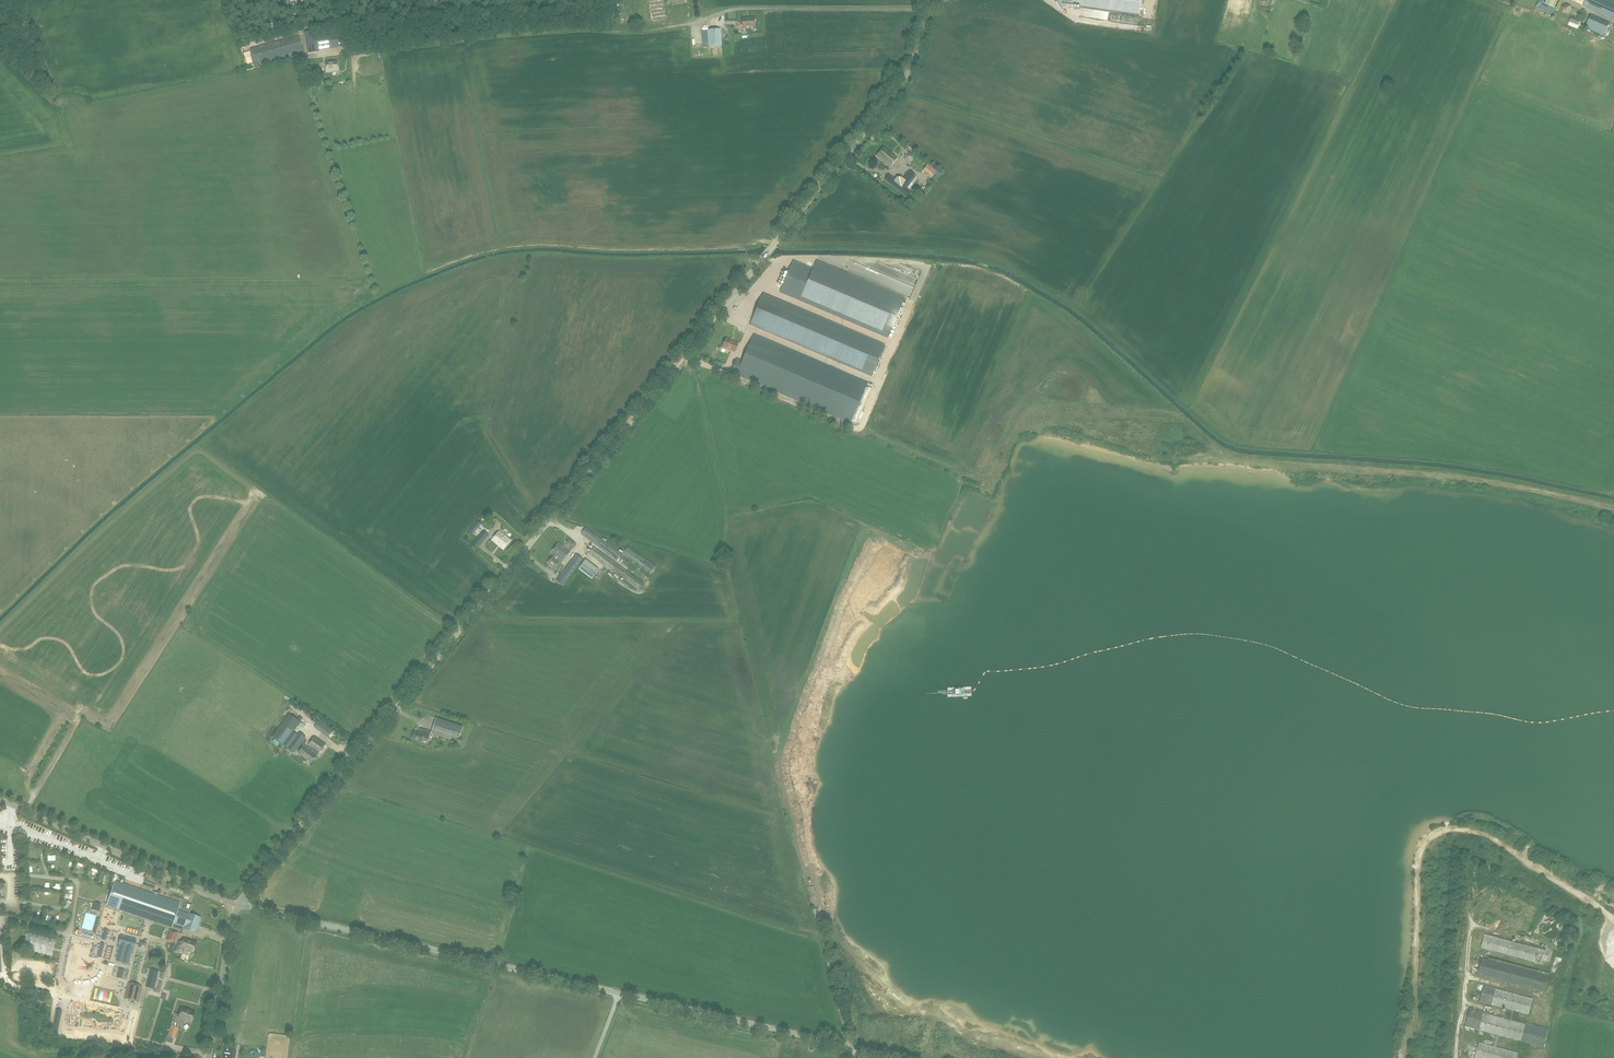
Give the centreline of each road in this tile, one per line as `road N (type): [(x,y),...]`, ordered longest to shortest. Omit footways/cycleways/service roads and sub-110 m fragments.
road 1 (unclassified): [(236,905),(892,98),(917,51),(929,0)]
road 2 (unclassified): [(849,1047),(236,905)]
road 3 (track): [(1613,920),(1483,835),(1447,829),(1428,837),(1418,865),(1416,1015),(1401,1057)]
road 4 (track): [(1613,508),(1451,476),(1248,462),(1203,440)]
road 5 (unclassified): [(236,905),(0,798)]
road 6 (unclassified): [(209,1057),(236,905)]
road 7 (unclassified): [(1456,1057),(1469,908)]
road 8 (track): [(1060,1057),(961,1032),(939,1017)]

